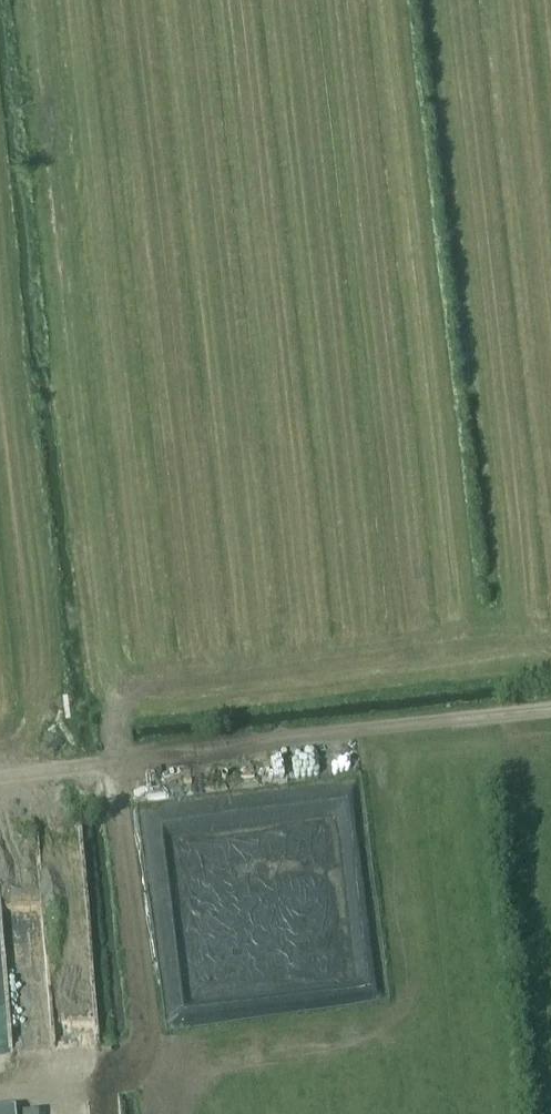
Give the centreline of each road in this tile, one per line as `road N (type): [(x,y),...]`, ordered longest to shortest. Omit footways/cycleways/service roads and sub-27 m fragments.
road 1 (track): [(550,710),(0,778)]

